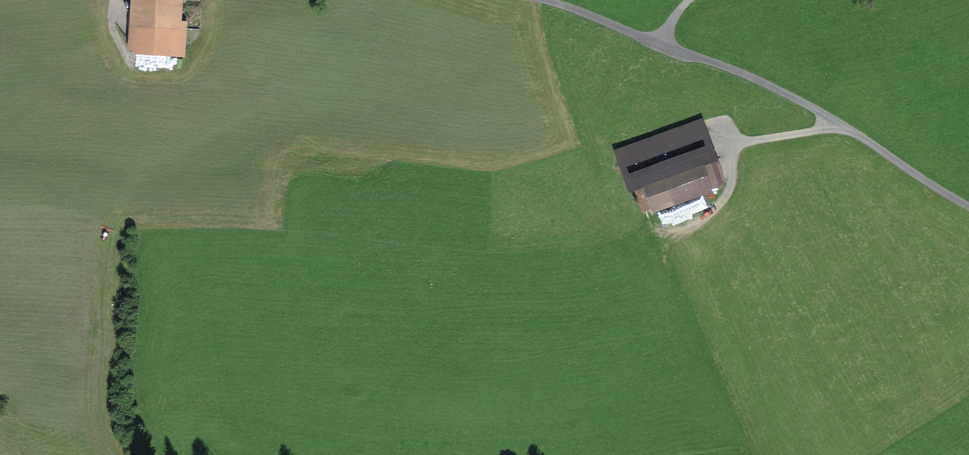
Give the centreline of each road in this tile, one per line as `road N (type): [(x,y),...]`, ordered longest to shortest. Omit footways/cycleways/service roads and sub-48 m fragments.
road 1 (unclassified): [(543,0),(765,83),(968,207)]
road 2 (track): [(0,366),(71,333),(96,302),(122,215),(129,140),(115,0)]

